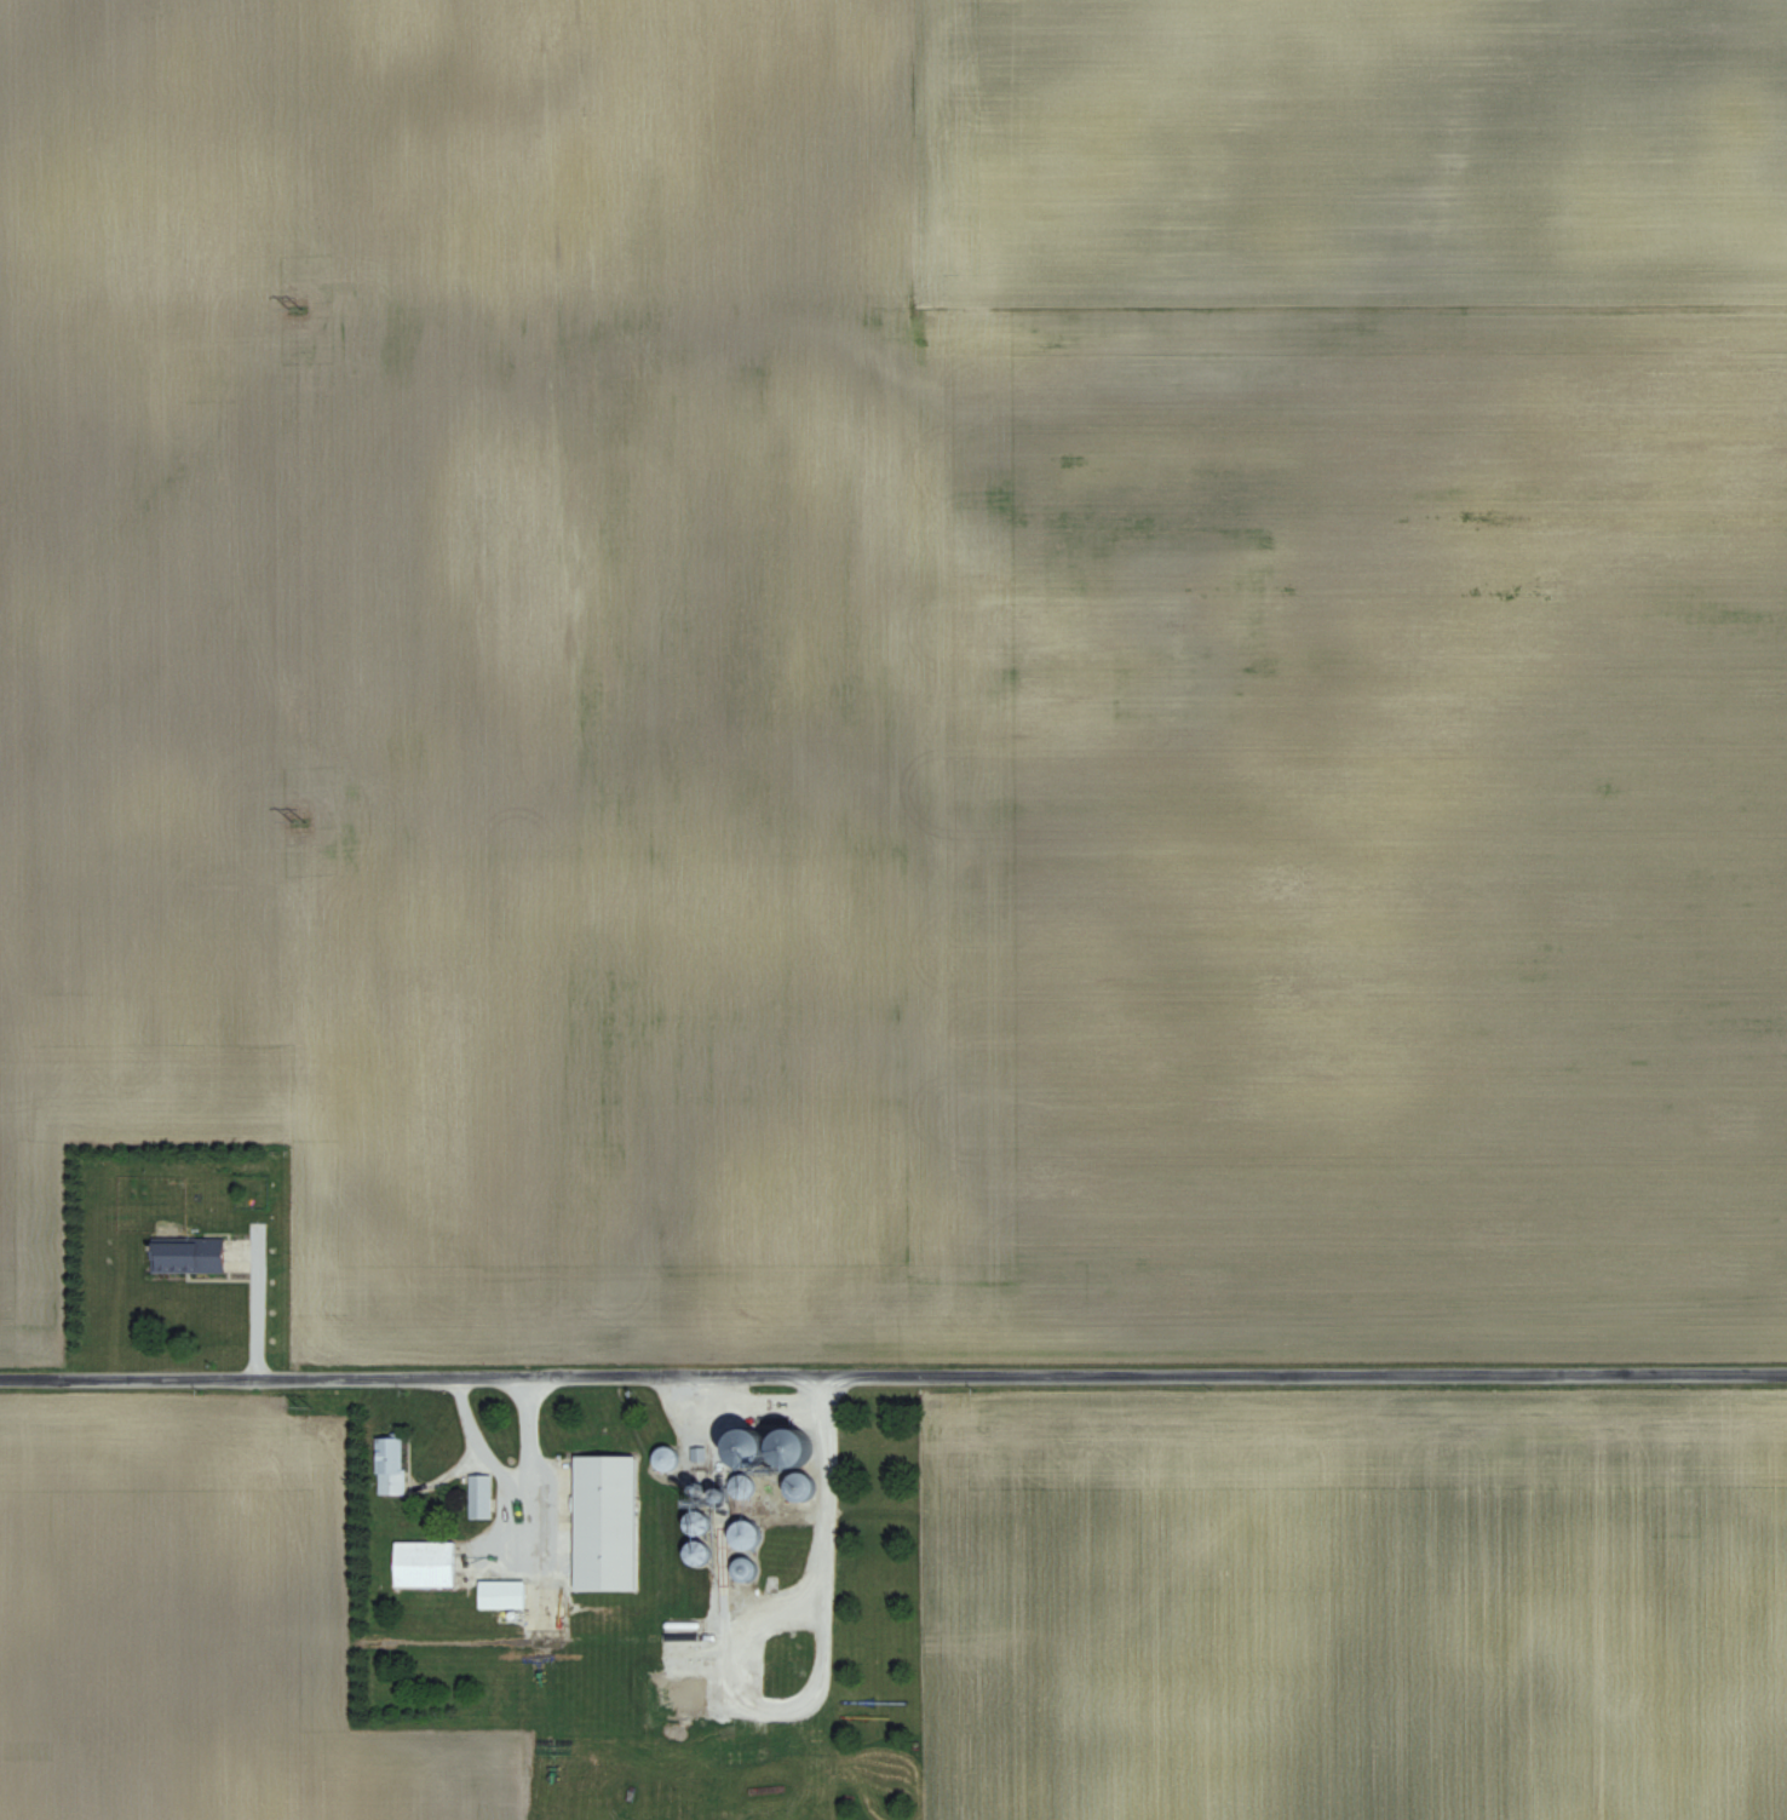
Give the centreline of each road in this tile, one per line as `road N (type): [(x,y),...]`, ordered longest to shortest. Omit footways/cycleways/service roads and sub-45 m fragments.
road 1 (residential): [(0,1376),(1786,1374)]

